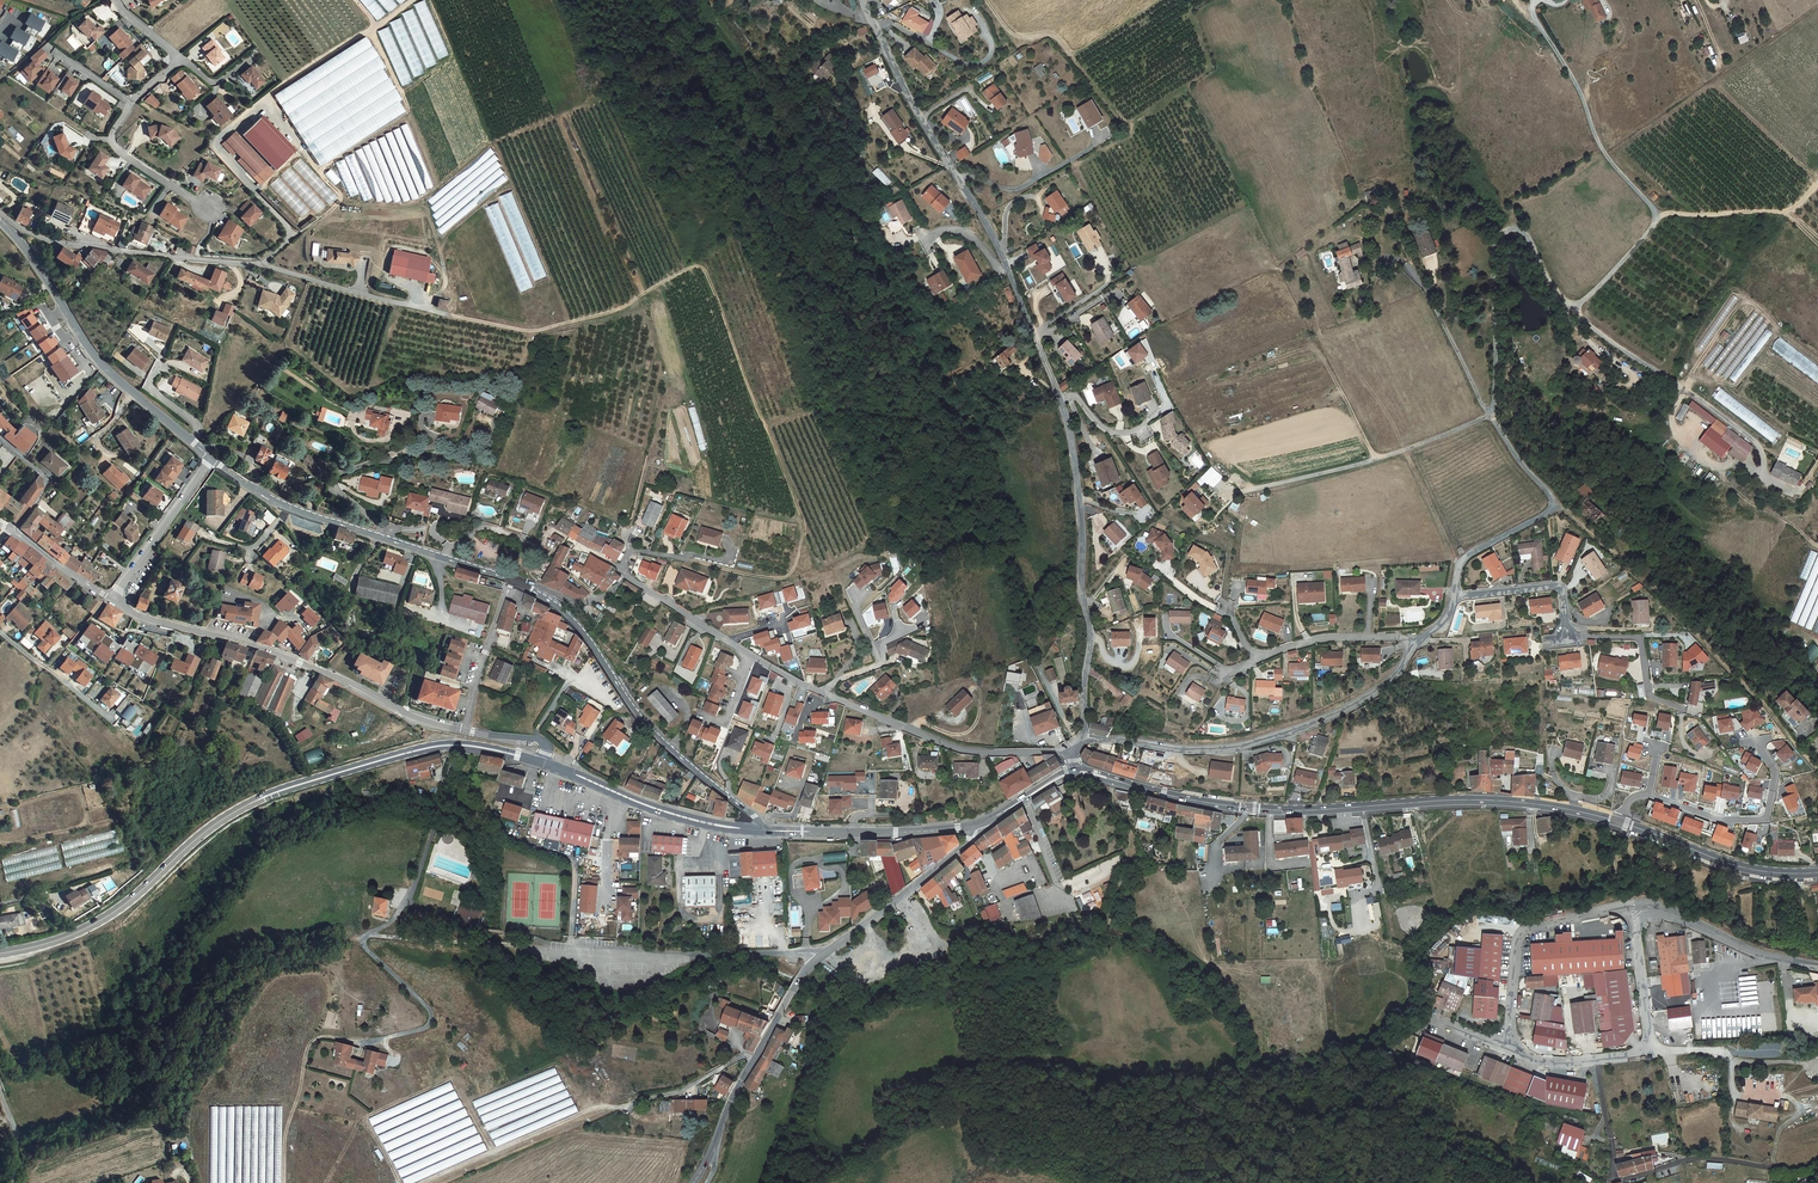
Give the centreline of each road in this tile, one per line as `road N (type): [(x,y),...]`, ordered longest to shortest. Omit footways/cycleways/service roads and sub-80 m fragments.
road 1 (unclassified): [(1085,736),(1090,628),(1064,414),(991,230),(920,119),(861,0)]
road 2 (unclassified): [(1553,505),(1491,413),(1498,234),(1510,221),(1518,224),(1565,308),(1580,306),(1656,222),(1604,153),(1539,25)]
road 3 (track): [(446,314),(525,334),(611,314),(700,268),(799,523),(784,580)]
road 4 (secondary): [(459,745),(267,795),(201,834),(104,918),(0,953)]
road 5 (secondary): [(1618,823),(1495,800),(1293,811),(1146,790)]
road 6 (unclassified): [(0,216),(50,241),(261,264),(446,314)]
road 7 (residential): [(459,745),(405,904),(362,943),(425,1006),(430,1024),(365,1041)]
road 8 (residential): [(113,599),(138,615),(268,650),(408,715),(466,730)]
road 9 (track): [(1817,773),(1766,704),(1644,578),(1553,505)]
road 10 (residential): [(1072,761),(1056,752),(990,753),(924,736),(729,642)]
road 11 (residential): [(1085,736),(1183,749),(1262,740),(1370,695),(1402,668),(1417,641)]
road 12 (tertiary): [(760,830),(754,816),(666,744),(566,612),(518,581)]
road 13 (residential): [(1597,1060),(1613,1181),(1695,1160),(1777,1170),(1817,1162)]
road 14 (tertiary): [(978,825),(930,875),(799,977),(755,1060)]
road 15 (tertiary): [(513,579),(288,507),(212,459)]
road 16 (residential): [(1452,597),(1557,586),(1565,637),(1638,638),(1648,692),(1681,708)]
road 17 (track): [(688,561),(763,580),(806,578),(851,560),(878,527),(883,496),(860,436)]
road 18 (tertiary): [(192,441),(105,368),(0,221)]
road 19 (track): [(986,0),(1013,34),(1055,37),(1131,127),(1121,142),(1079,163),(1070,160)]
road 20 (track): [(412,0),(373,30),(407,113),(318,171),(303,151)]
road 21 (track): [(494,1151),(457,1080),(448,1079),(365,1121),(399,1182)]
road 22 (residential): [(1634,906),(1523,927),(1509,1023),(1517,1042)]
road 23 (secondary): [(760,830),(654,808),(543,763)]
road 24 (secondary): [(978,825),(760,830)]
road 25 (track): [(620,1107),(588,1110),(422,1182)]
road 26 (secondary): [(1817,873),(1742,868),(1618,823)]
road 27 (residential): [(1649,796),(1725,824),(1766,819),(1775,775),(1757,742)]
road 28 (track): [(284,1182),(286,1132),(307,1050),(320,1037),(365,1041)]
road 29 (residential): [(1817,967),(1753,952),(1634,906)]
road 30 (track): [(1817,182),(1788,210),(1656,217)]
road 31 (residential): [(212,459),(113,599)]
road 32 (residential): [(209,208),(112,143),(133,103)]
road 33 (residential): [(1417,641),(1328,638),(1258,655)]
road 34 (residential): [(513,579),(466,730)]
road 35 (track): [(1129,123),(1207,70),(1191,13)]
road 36 (track): [(356,0),(373,30),(273,92)]
road 37 (track): [(468,1101),(557,1064),(588,1110)]
road 38 (residential): [(1634,906),(1647,1053)]
road 39 (residential): [(755,1060),(744,1056),(682,1091),(620,1107)]
road 40 (residential): [(1452,597),(1465,557),(1553,505)]
road 41 (residential): [(0,633),(112,721)]
road 42 (track): [(365,937),(498,944)]
road 43 (secondary): [(1022,800),(1074,776),(1146,790)]
road 44 (residential): [(9,529),(50,480),(0,439)]
road 45 (residential): [(9,529),(113,599)]
road 46 (residential): [(518,581),(588,603),(630,575)]
road 47 (track): [(401,91),(452,57),(429,0)]
road 48 (track): [(1721,471),(1749,501),(1817,546)]

